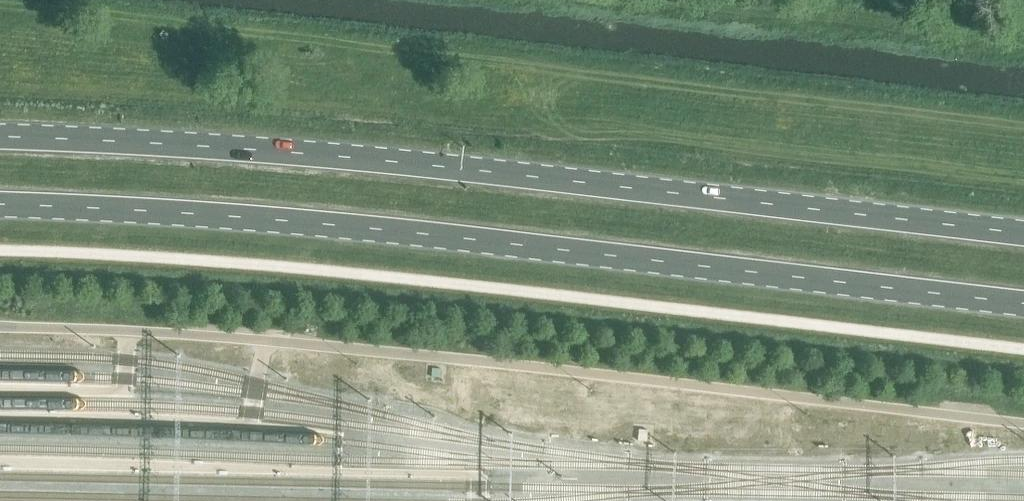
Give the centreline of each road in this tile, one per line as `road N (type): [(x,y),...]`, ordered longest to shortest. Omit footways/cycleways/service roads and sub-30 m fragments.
road 1 (primary): [(0,204),(203,214),(1023,306)]
road 2 (primary): [(1023,234),(333,154),(0,137)]

